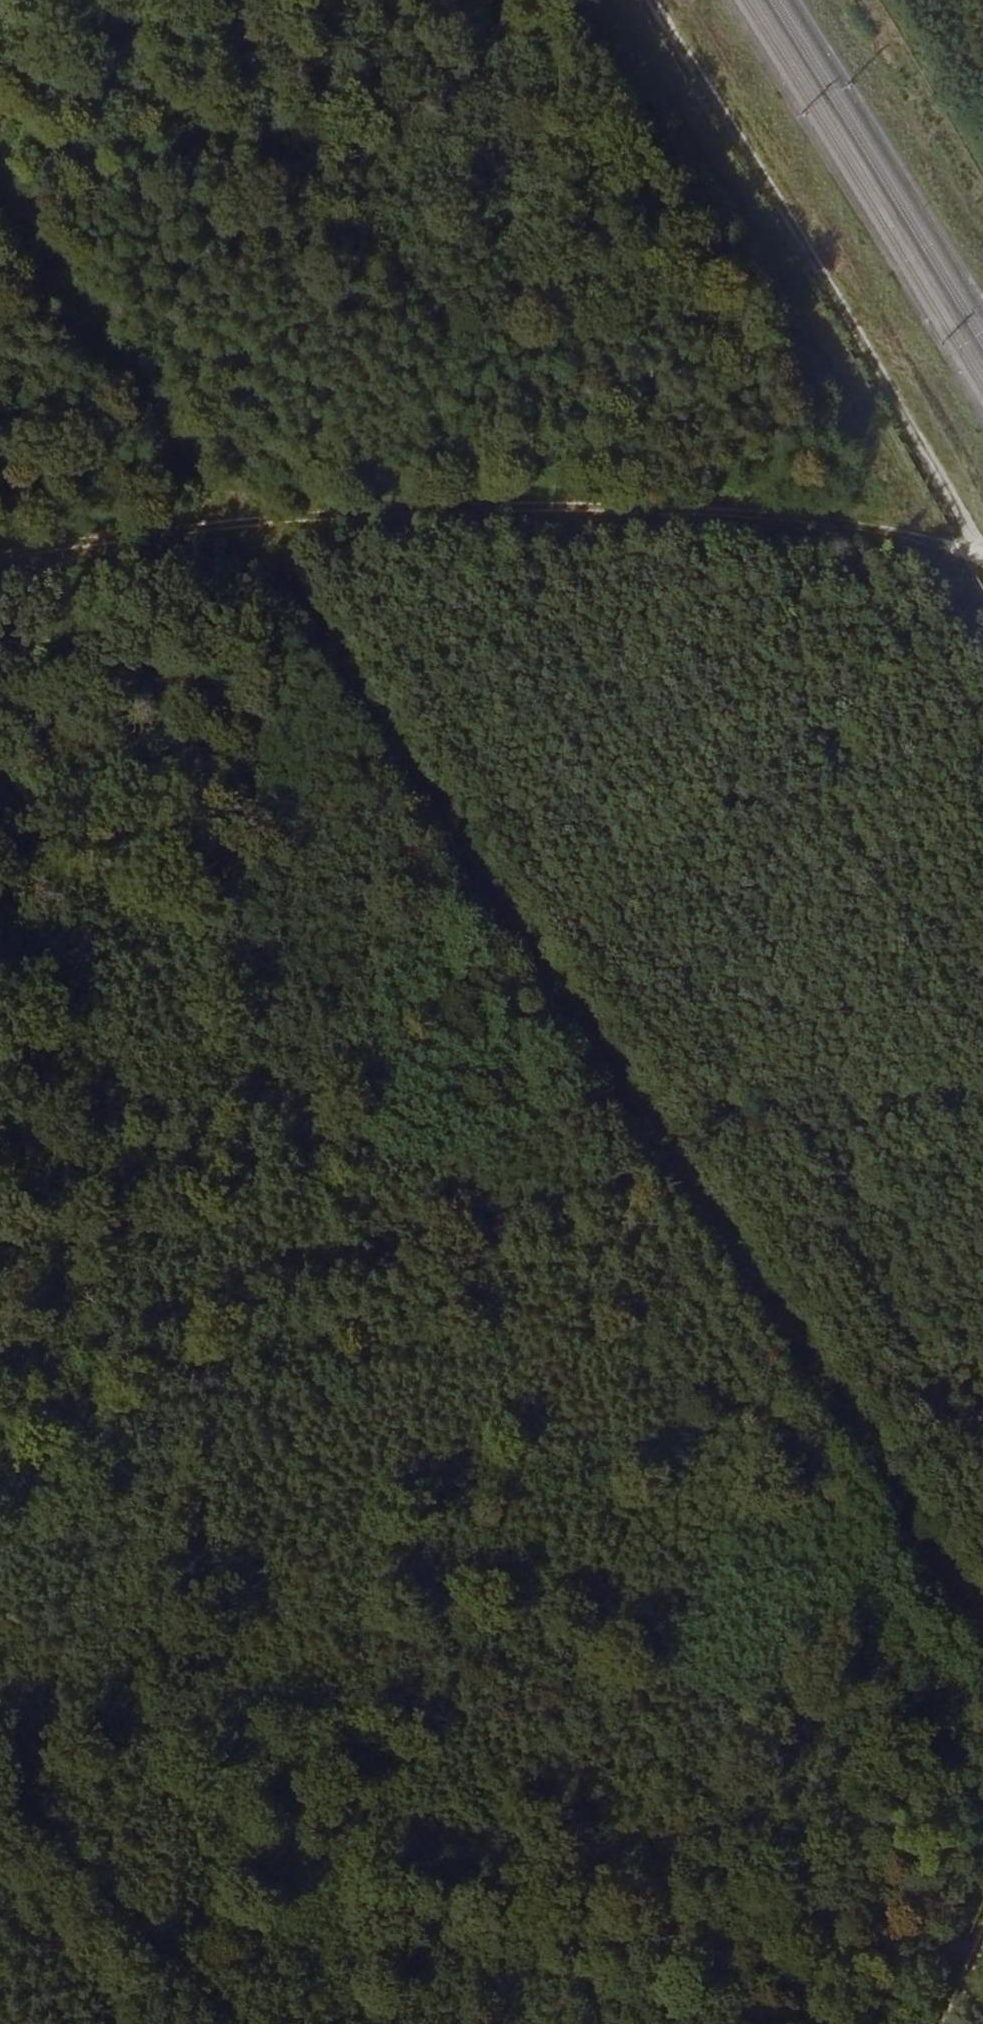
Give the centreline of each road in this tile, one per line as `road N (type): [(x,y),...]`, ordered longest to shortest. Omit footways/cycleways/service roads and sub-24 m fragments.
road 1 (track): [(625,0),(982,555)]

